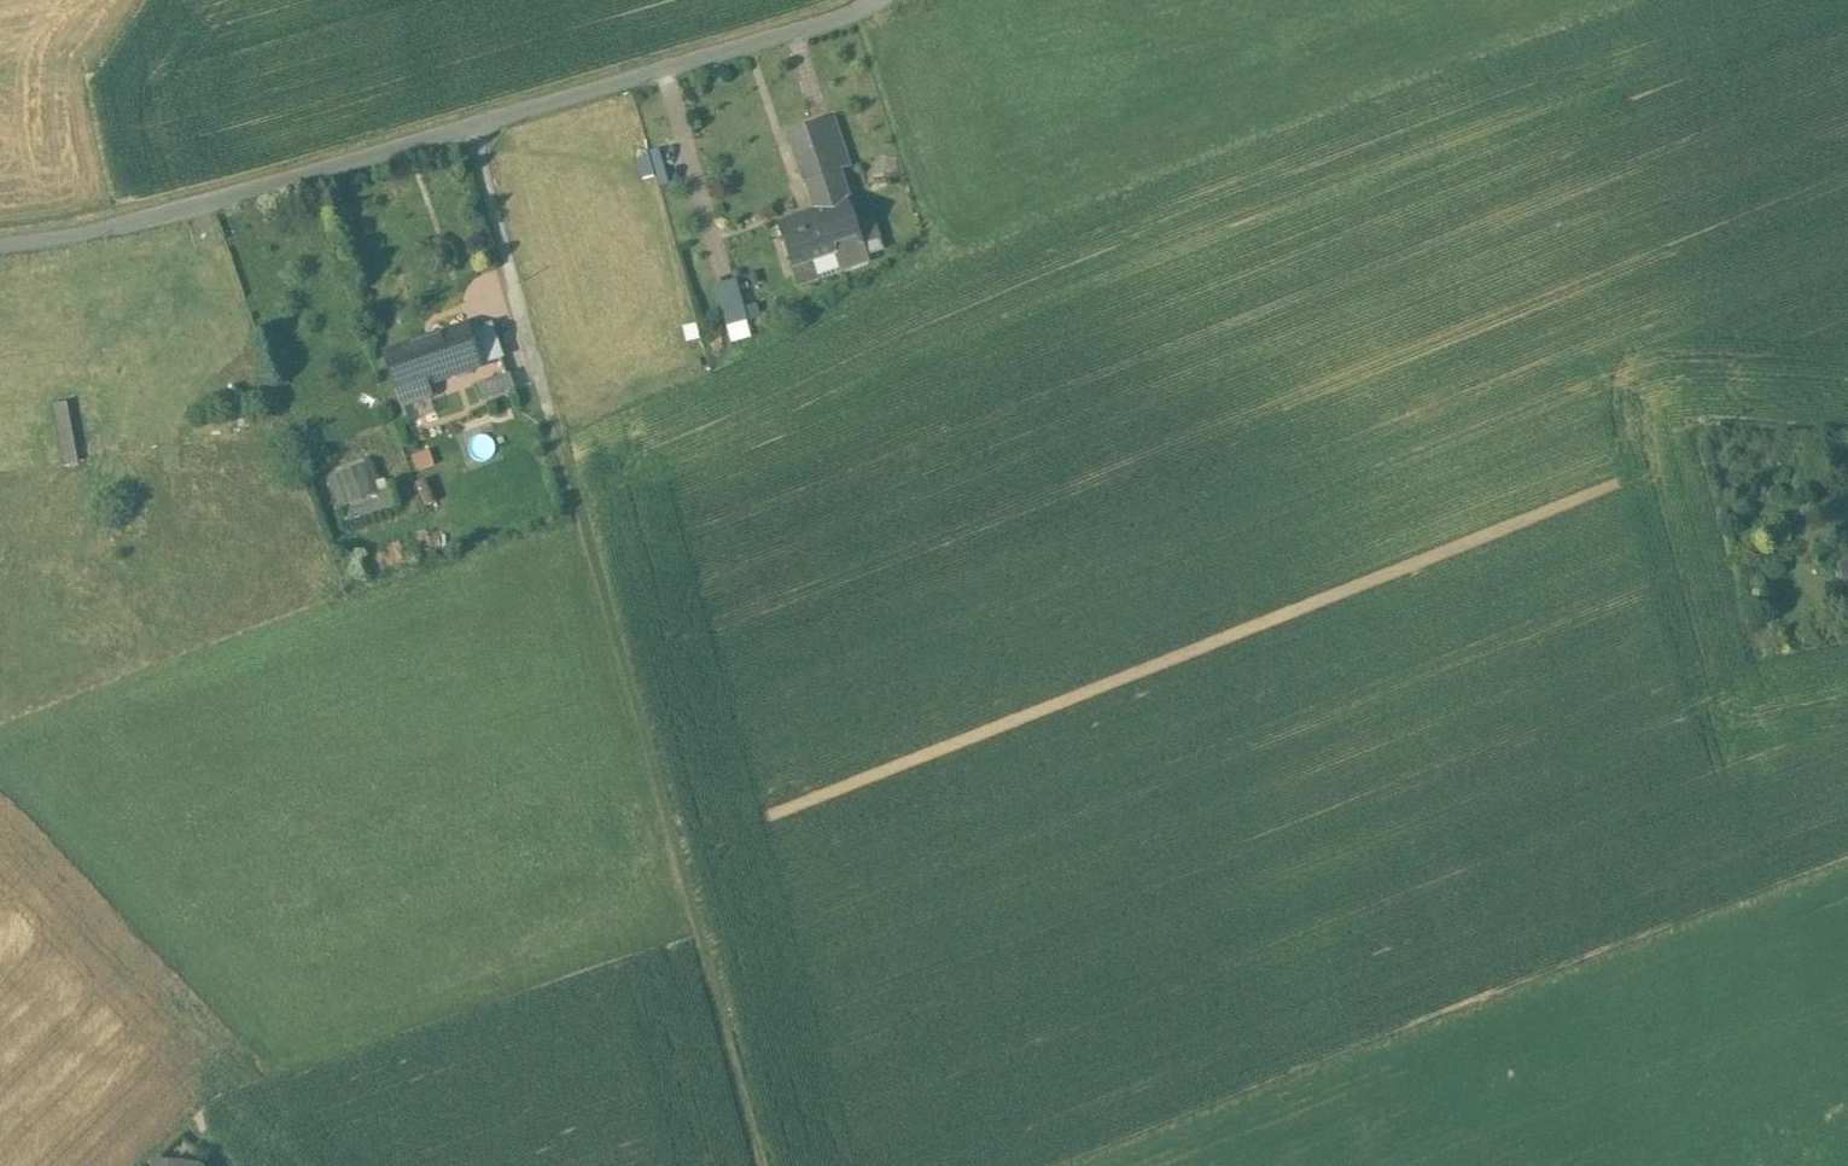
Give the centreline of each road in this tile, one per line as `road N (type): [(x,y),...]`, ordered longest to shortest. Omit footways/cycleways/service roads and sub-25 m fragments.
road 1 (track): [(757,1165),(475,125)]
road 2 (unclassified): [(885,0),(210,204),(0,240)]

